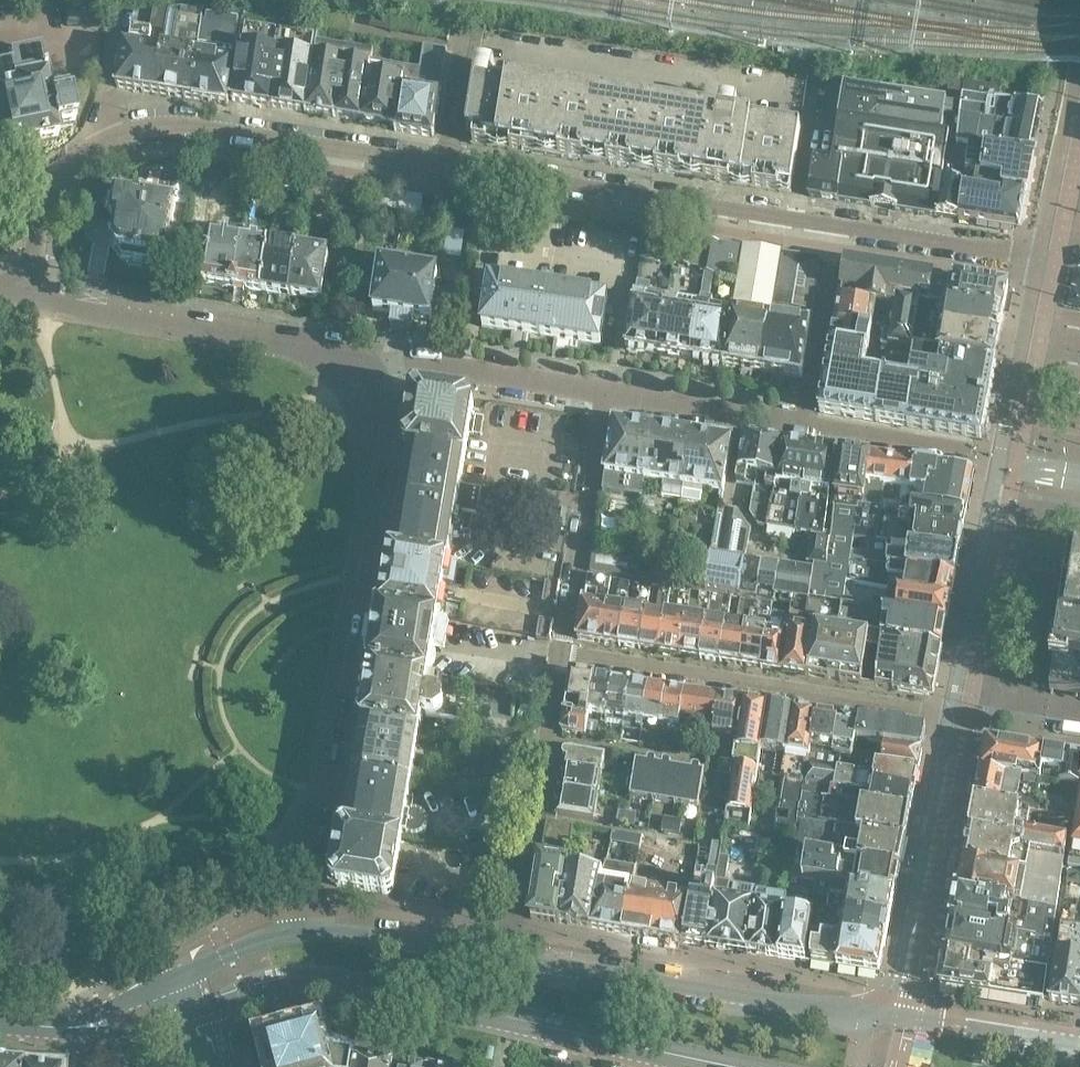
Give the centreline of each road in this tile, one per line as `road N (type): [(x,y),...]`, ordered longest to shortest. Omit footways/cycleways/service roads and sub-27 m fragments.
road 1 (residential): [(837,226),(171,124),(97,145),(66,168),(47,198),(26,296)]
road 2 (residential): [(566,651),(947,717),(889,1016)]
road 3 (residential): [(291,931),(280,888),(317,791),(390,359)]
road 4 (residential): [(195,1012),(298,984),(714,1066)]
road 5 (residential): [(1079,52),(1038,258),(837,226)]
road 6 (residential): [(889,1016),(512,959)]
road 7 (residential): [(26,296),(390,359)]
road 8 (residential): [(512,959),(566,651)]
road 9 (residential): [(605,394),(566,651)]
road 10 (residential): [(512,959),(330,928),(291,931)]
road 11 (residential): [(390,359),(605,394)]
road 12 (residential): [(605,394),(807,428)]
road 13 (residential): [(807,428),(837,226)]
road 14 (residential): [(1079,1045),(889,1016)]
road 15 (residential): [(807,428),(969,455)]
road 16 (residential): [(291,931),(178,978)]

